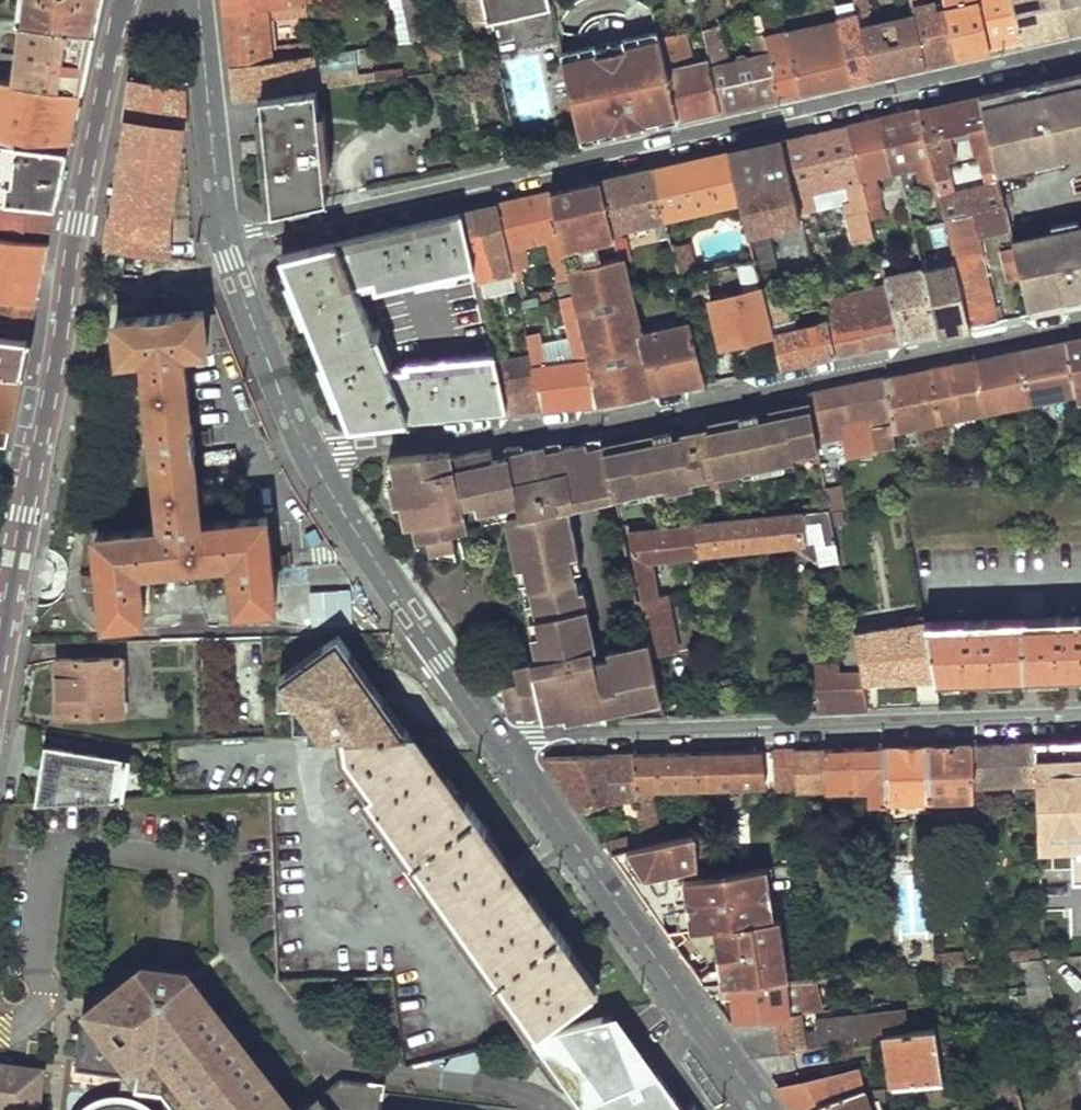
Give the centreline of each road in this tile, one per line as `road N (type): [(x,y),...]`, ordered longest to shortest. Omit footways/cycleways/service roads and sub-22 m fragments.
road 1 (residential): [(1080,47),(223,237)]
road 2 (residential): [(313,462),(345,449),(600,421),(1080,321)]
road 3 (tertiary): [(0,657),(129,0)]
road 4 (residential): [(507,750),(539,740),(1080,722)]
road 5 (tertiary): [(762,1109),(507,750)]
road 6 (tertiary): [(507,750),(313,462)]
road 7 (tertiary): [(313,462),(274,381),(223,237)]
road 8 (tertiary): [(223,237),(197,0)]

